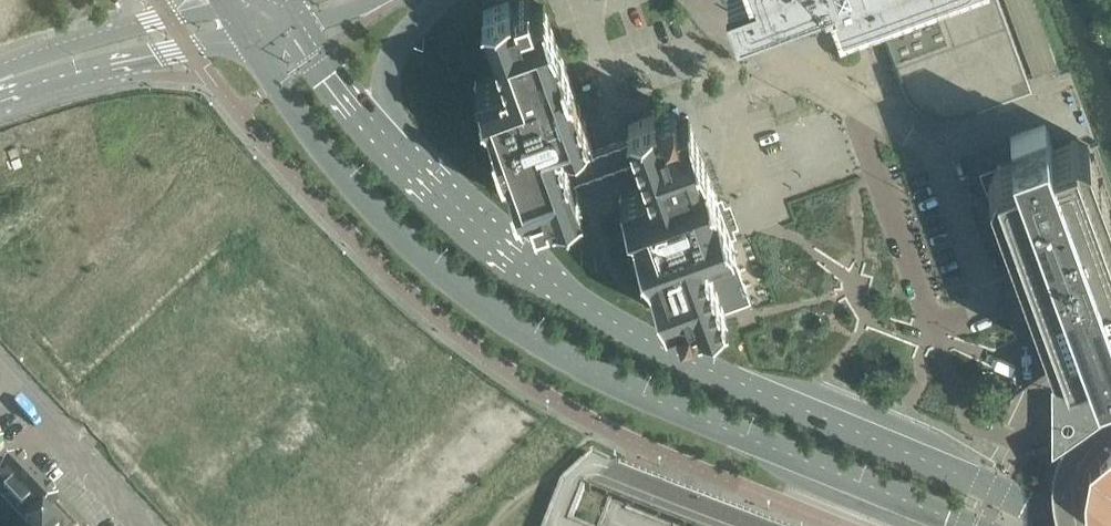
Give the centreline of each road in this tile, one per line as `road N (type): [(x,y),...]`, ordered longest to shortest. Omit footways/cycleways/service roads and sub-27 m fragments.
road 1 (tertiary): [(244,40),(381,217),(455,284),(534,339),(720,425),(979,525)]
road 2 (tertiary): [(1068,525),(739,383),(560,290),(448,201)]
road 3 (unclassified): [(0,97),(244,40)]
road 4 (unclassified): [(225,7),(60,48),(0,74)]
road 5 (unclassified): [(448,201),(389,95),(397,50),(440,0)]
road 6 (tertiary): [(448,201),(333,77),(302,28)]
road 7 (unclassified): [(861,111),(735,32),(706,0)]
road 8 (residential): [(141,525),(44,418)]

